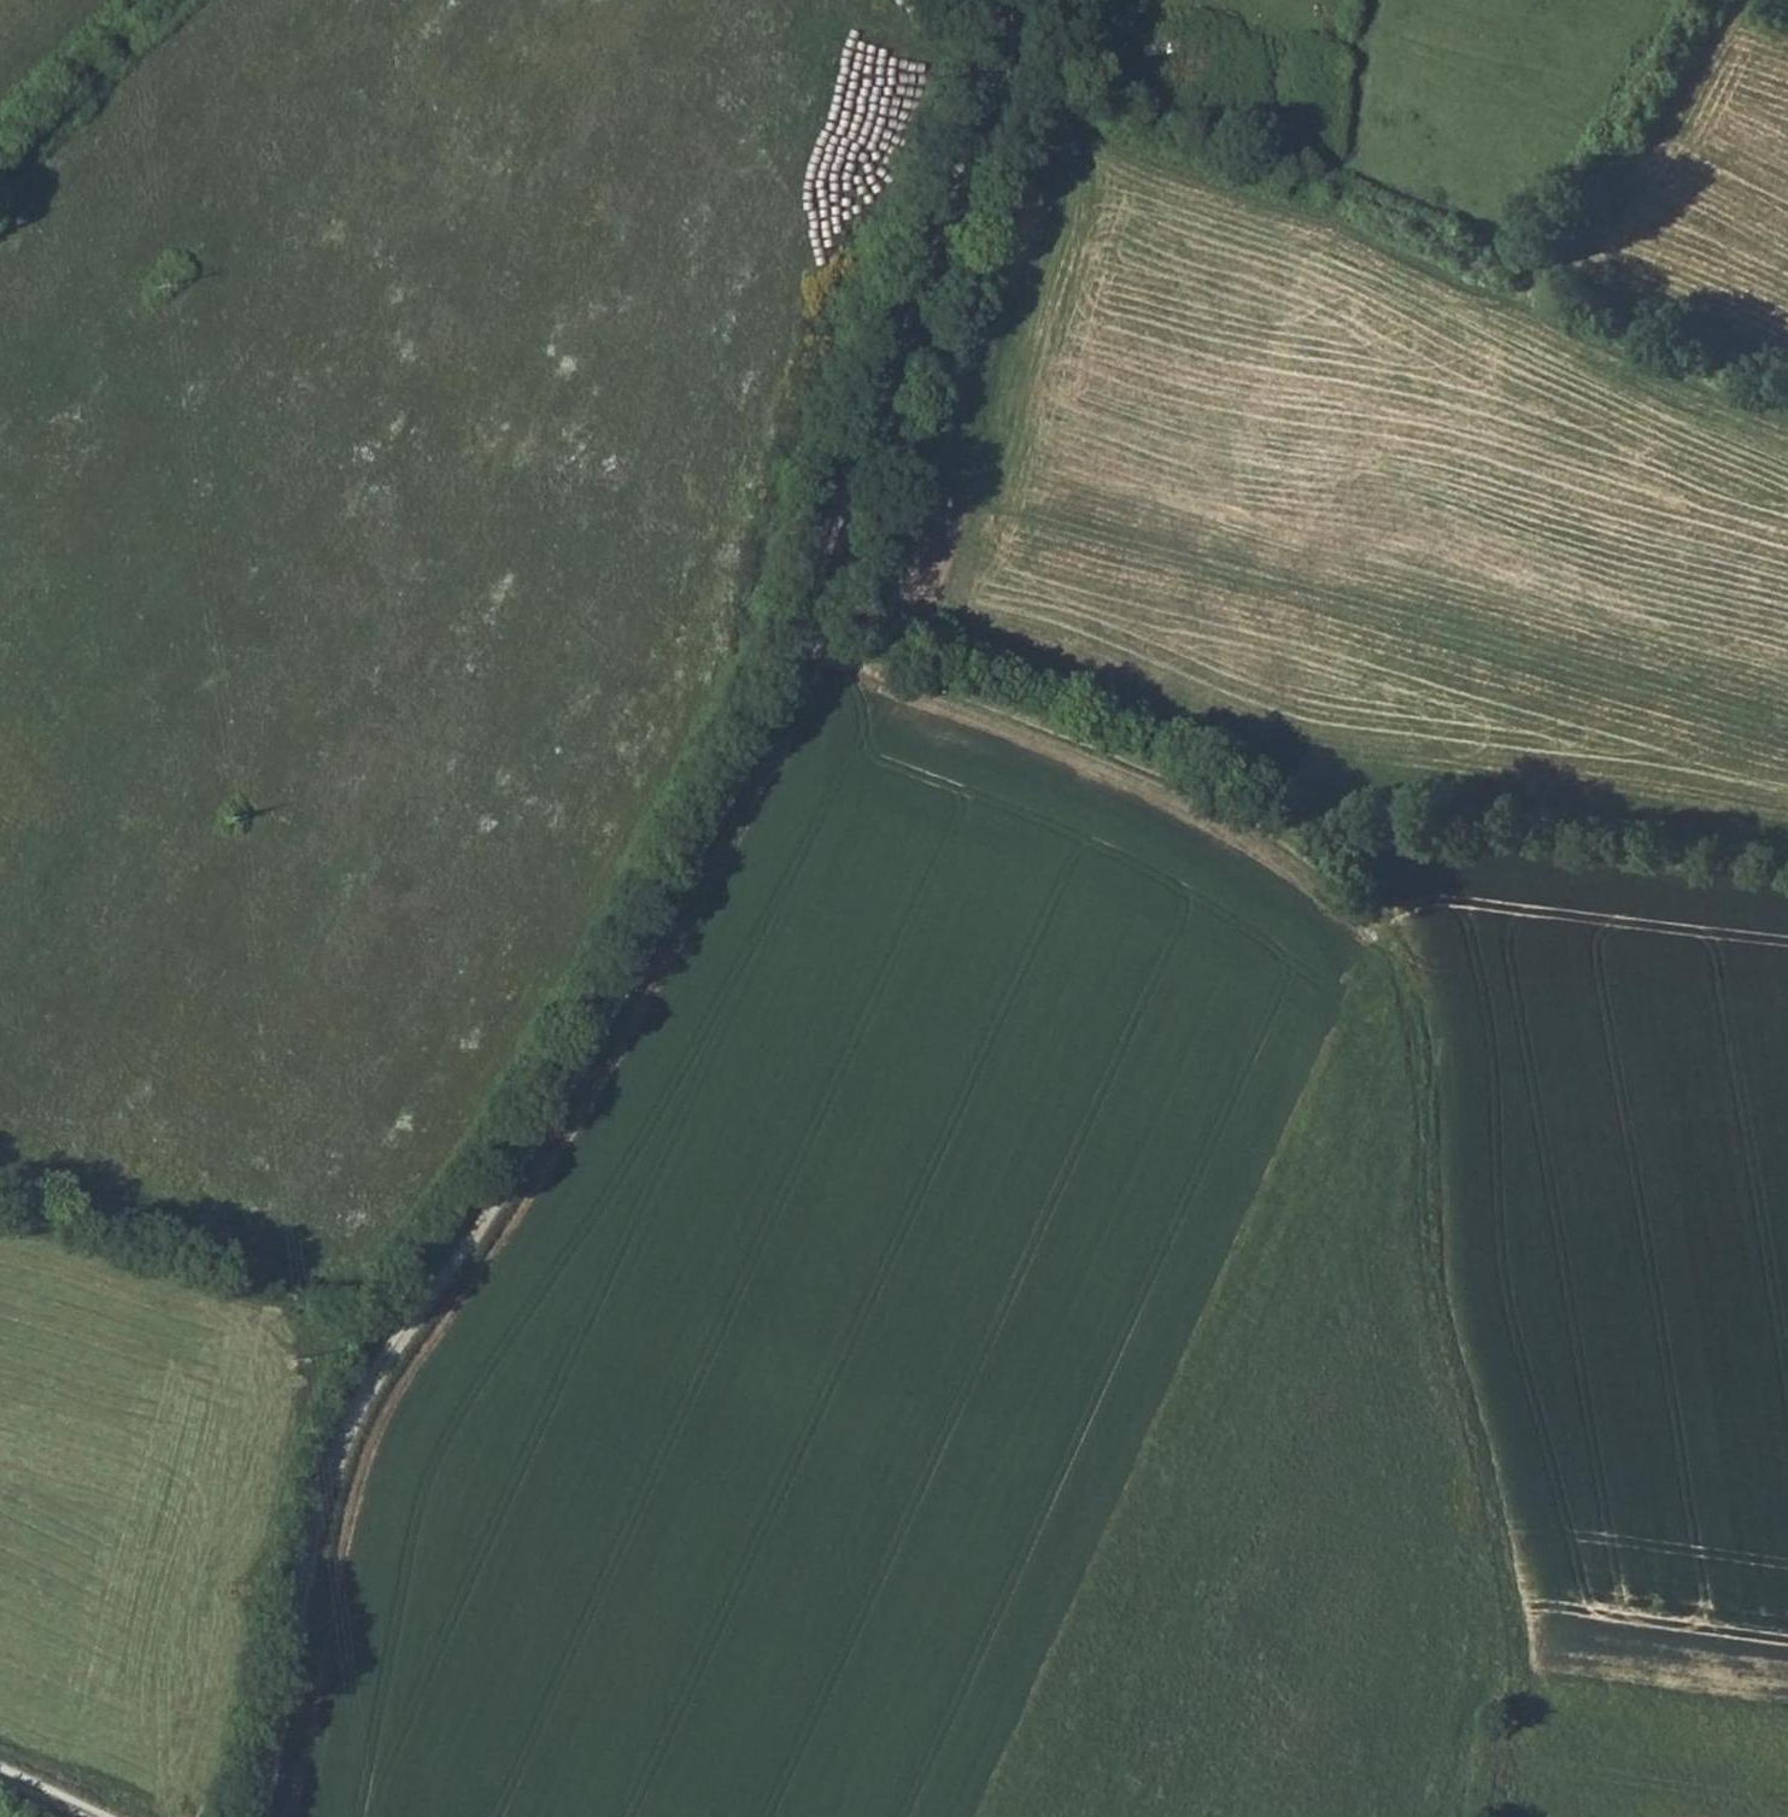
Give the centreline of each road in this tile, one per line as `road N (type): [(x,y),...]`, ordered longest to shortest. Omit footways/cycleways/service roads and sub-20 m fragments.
road 1 (track): [(1033,0),(927,256),(808,594),(802,648),(513,1181),(461,1328),(345,1428),(315,1537),(265,1816)]
road 2 (track): [(802,648),(1134,764),(1254,825),(1424,983)]

